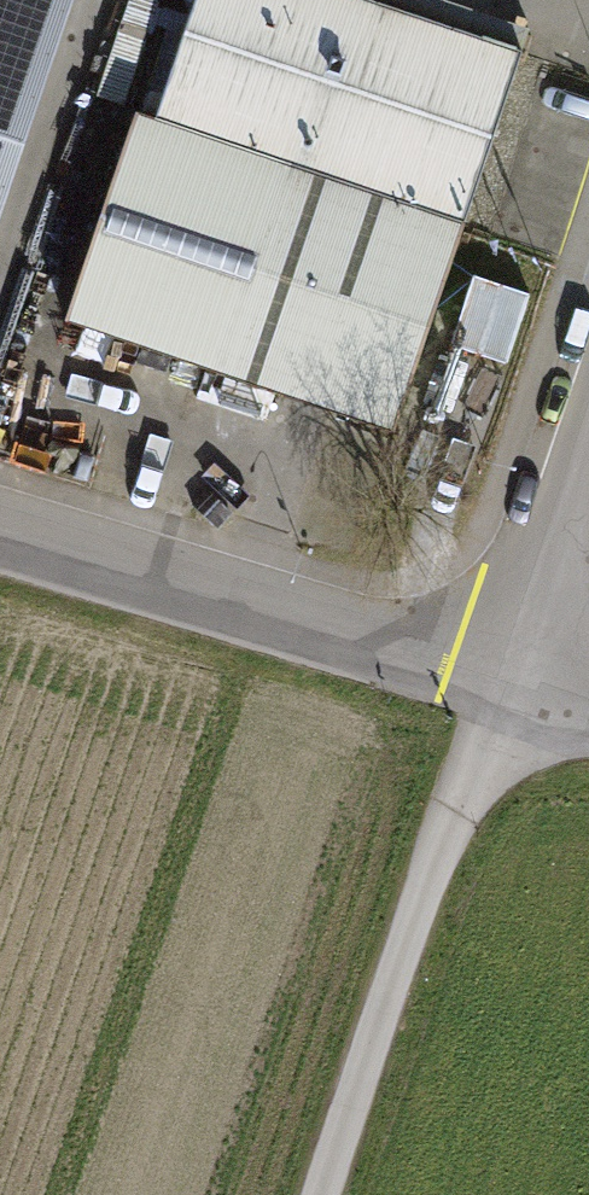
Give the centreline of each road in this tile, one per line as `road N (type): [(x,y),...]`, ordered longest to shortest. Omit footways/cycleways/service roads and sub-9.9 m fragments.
road 1 (track): [(323,1194),(503,676)]
road 2 (residential): [(503,676),(0,528)]
road 3 (residential): [(503,676),(588,412)]

